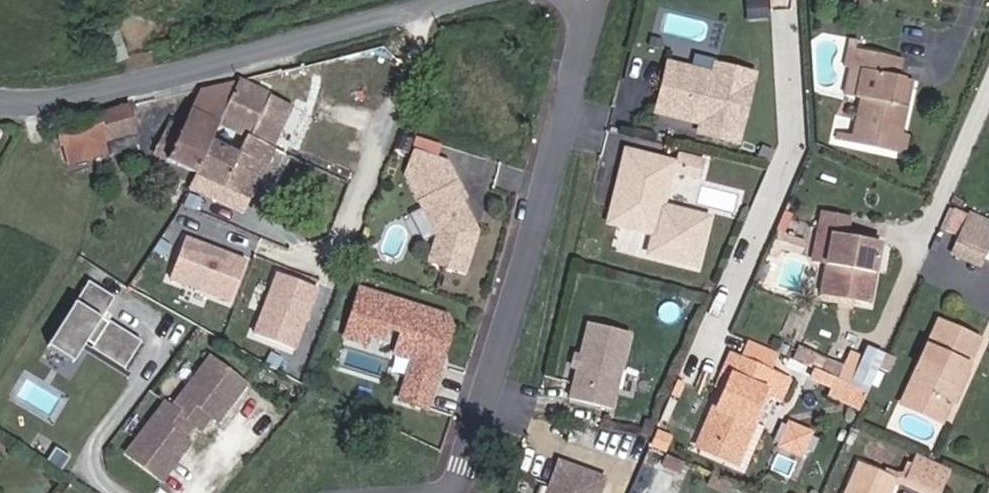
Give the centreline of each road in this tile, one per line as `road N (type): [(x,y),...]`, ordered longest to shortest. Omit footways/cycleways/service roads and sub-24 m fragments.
road 1 (residential): [(448,492),(468,468),(545,223),(591,0)]
road 2 (tertiary): [(0,101),(50,102),(449,0)]

